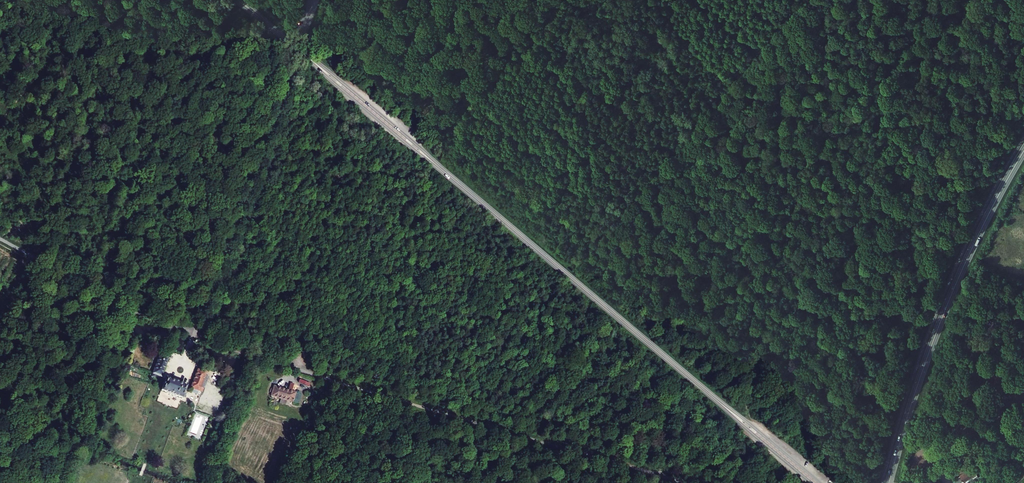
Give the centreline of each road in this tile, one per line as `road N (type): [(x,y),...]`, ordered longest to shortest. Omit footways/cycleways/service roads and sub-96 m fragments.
road 1 (tertiary): [(814,482),(297,49)]
road 2 (tertiary): [(1023,150),(962,268),(889,482)]
road 3 (unclassified): [(201,333),(297,49)]

